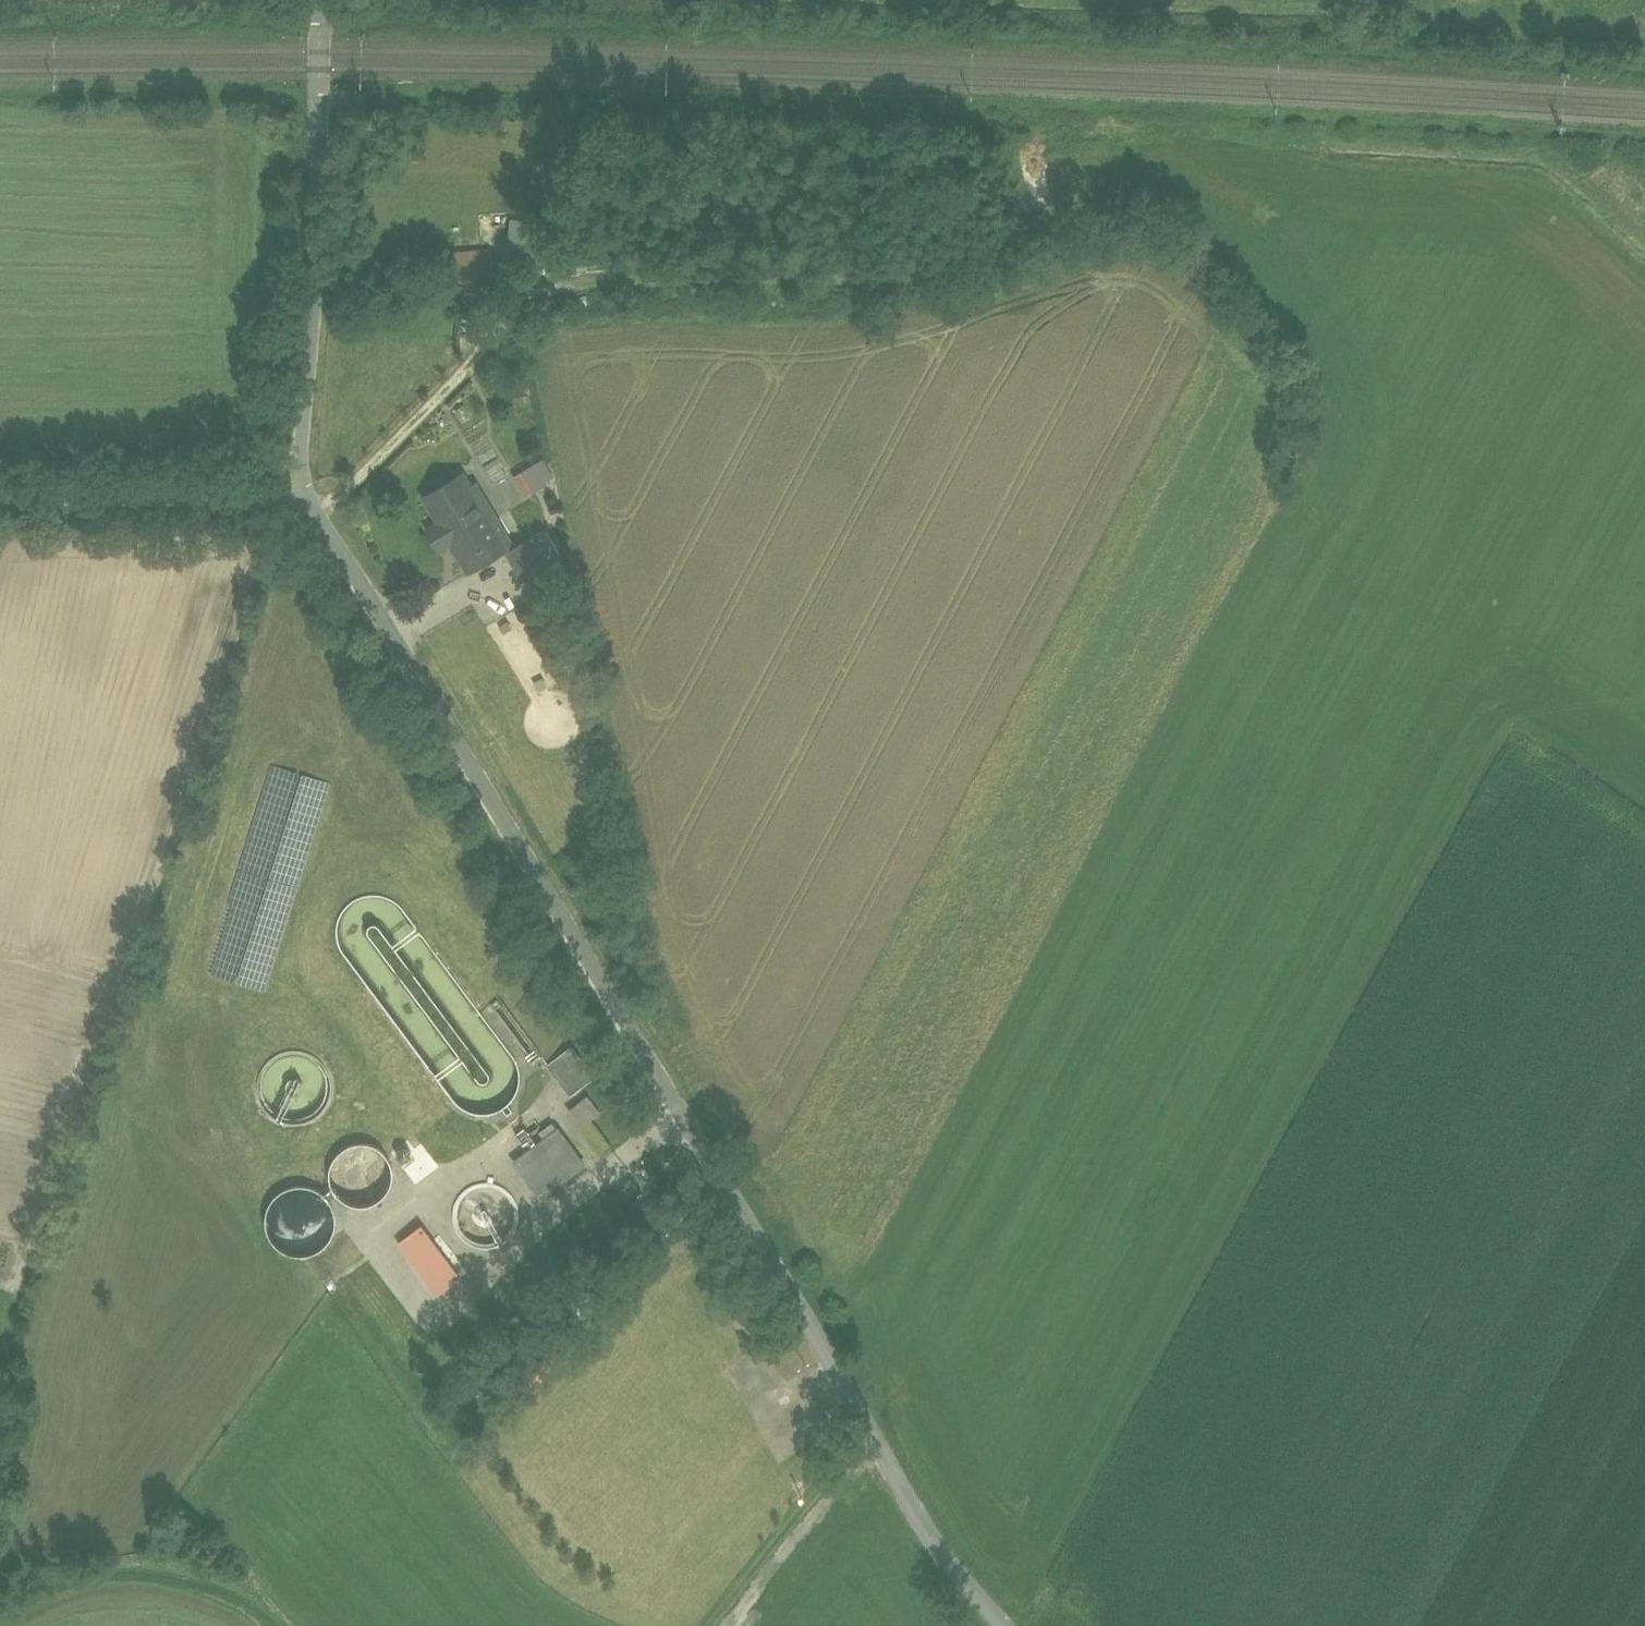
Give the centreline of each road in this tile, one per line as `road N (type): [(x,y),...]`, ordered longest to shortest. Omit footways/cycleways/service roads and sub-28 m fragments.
road 1 (residential): [(294,479),(932,1549),(997,1625)]
road 2 (track): [(320,520),(448,388),(500,322),(557,287),(888,271),(1004,245),(1082,216)]
road 3 (residential): [(319,0),(316,261),(294,479)]
road 4 (residential): [(0,501),(227,495),(294,479)]

